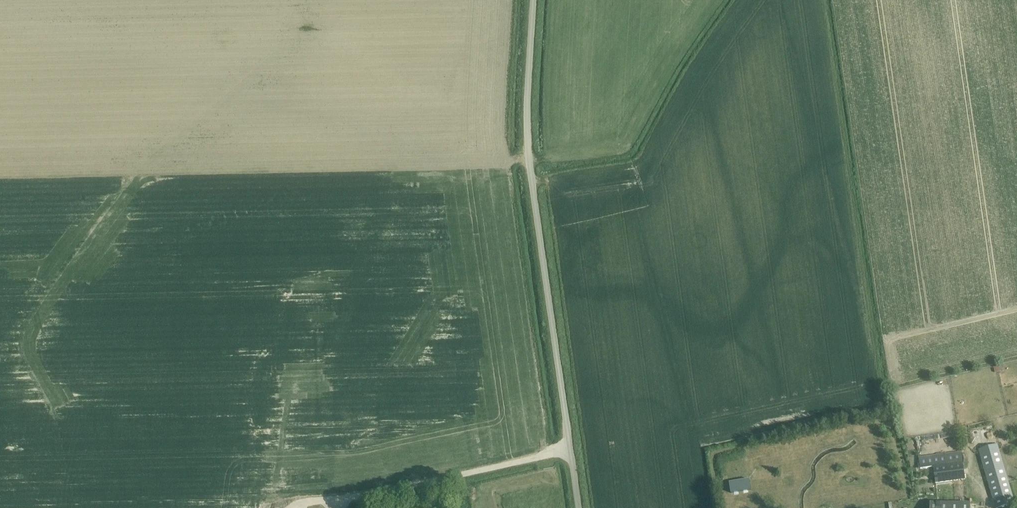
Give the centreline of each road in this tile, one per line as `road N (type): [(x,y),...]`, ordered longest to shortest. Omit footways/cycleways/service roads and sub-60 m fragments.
road 1 (unclassified): [(579,507),(528,144),(534,0)]

